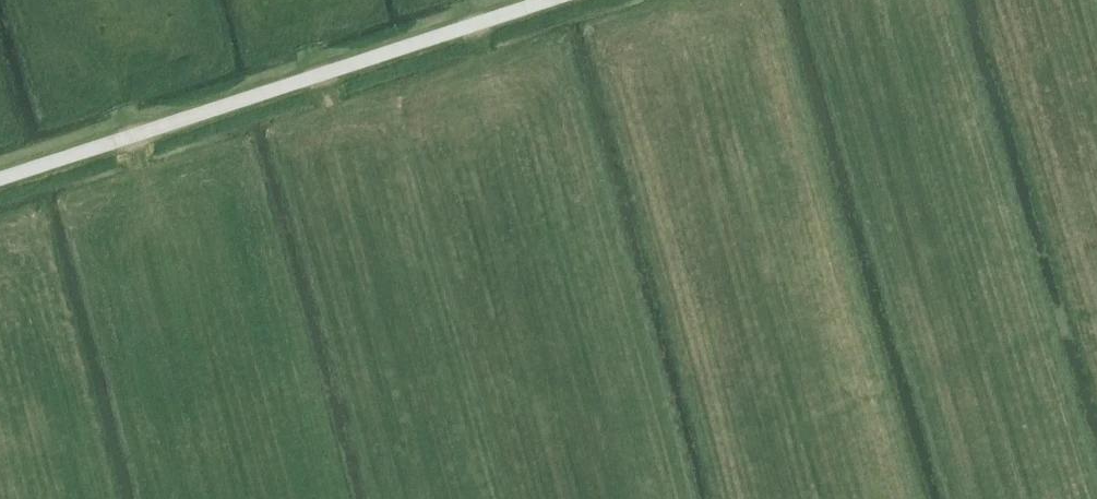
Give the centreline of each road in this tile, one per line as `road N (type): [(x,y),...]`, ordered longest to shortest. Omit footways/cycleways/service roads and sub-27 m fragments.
road 1 (unclassified): [(548,0),(0,178)]

